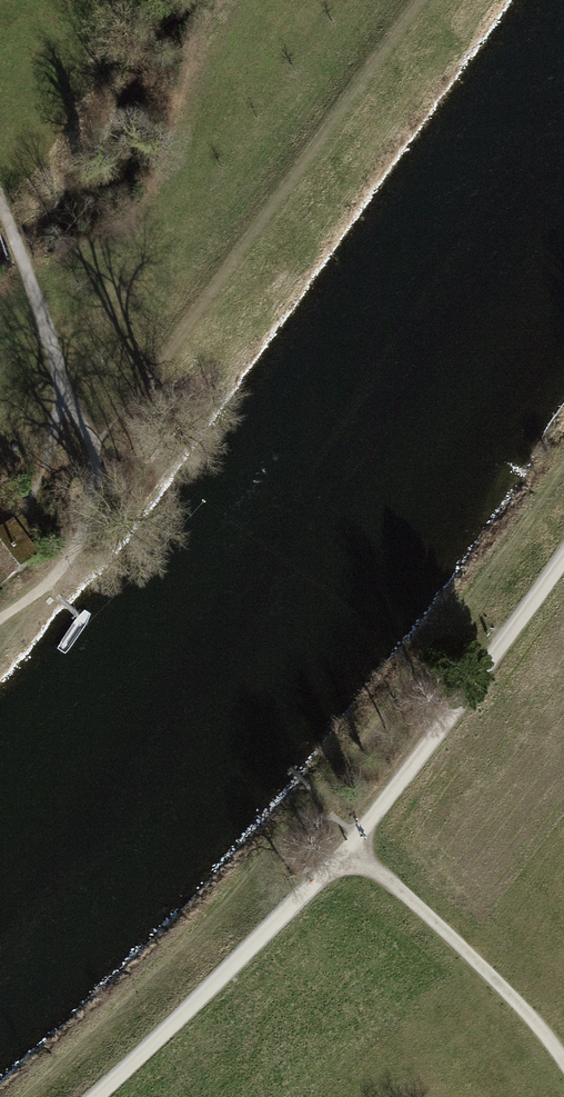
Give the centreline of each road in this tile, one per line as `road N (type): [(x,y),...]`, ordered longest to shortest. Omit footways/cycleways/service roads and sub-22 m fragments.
road 1 (track): [(349,848),(563,557)]
road 2 (track): [(94,1096),(349,848)]
road 3 (track): [(349,848),(457,943),(563,1061)]
road 4 (track): [(59,381),(0,203)]
road 5 (track): [(7,513),(38,484),(59,381)]

